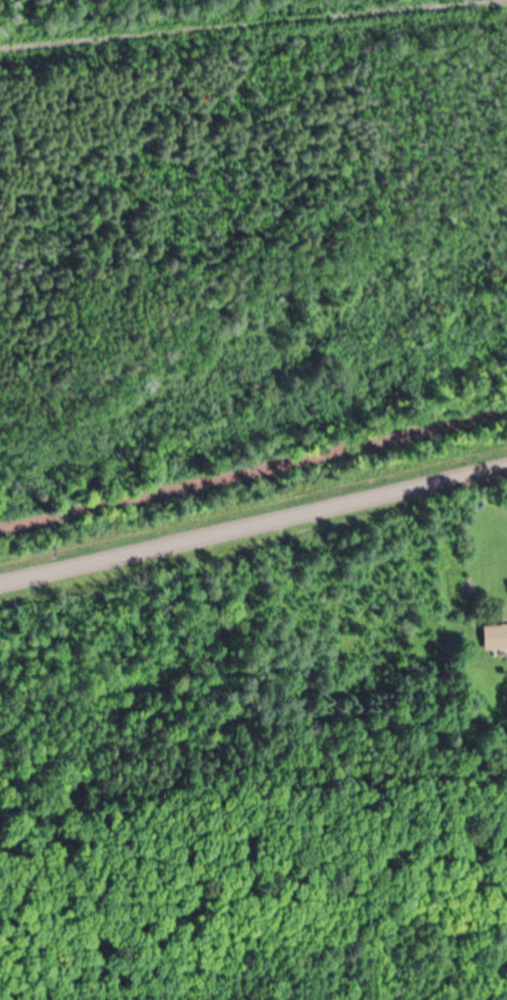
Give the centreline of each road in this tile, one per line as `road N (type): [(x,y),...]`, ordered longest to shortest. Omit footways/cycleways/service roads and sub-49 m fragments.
road 1 (residential): [(0,583),(506,465)]
road 2 (track): [(0,534),(506,416)]

